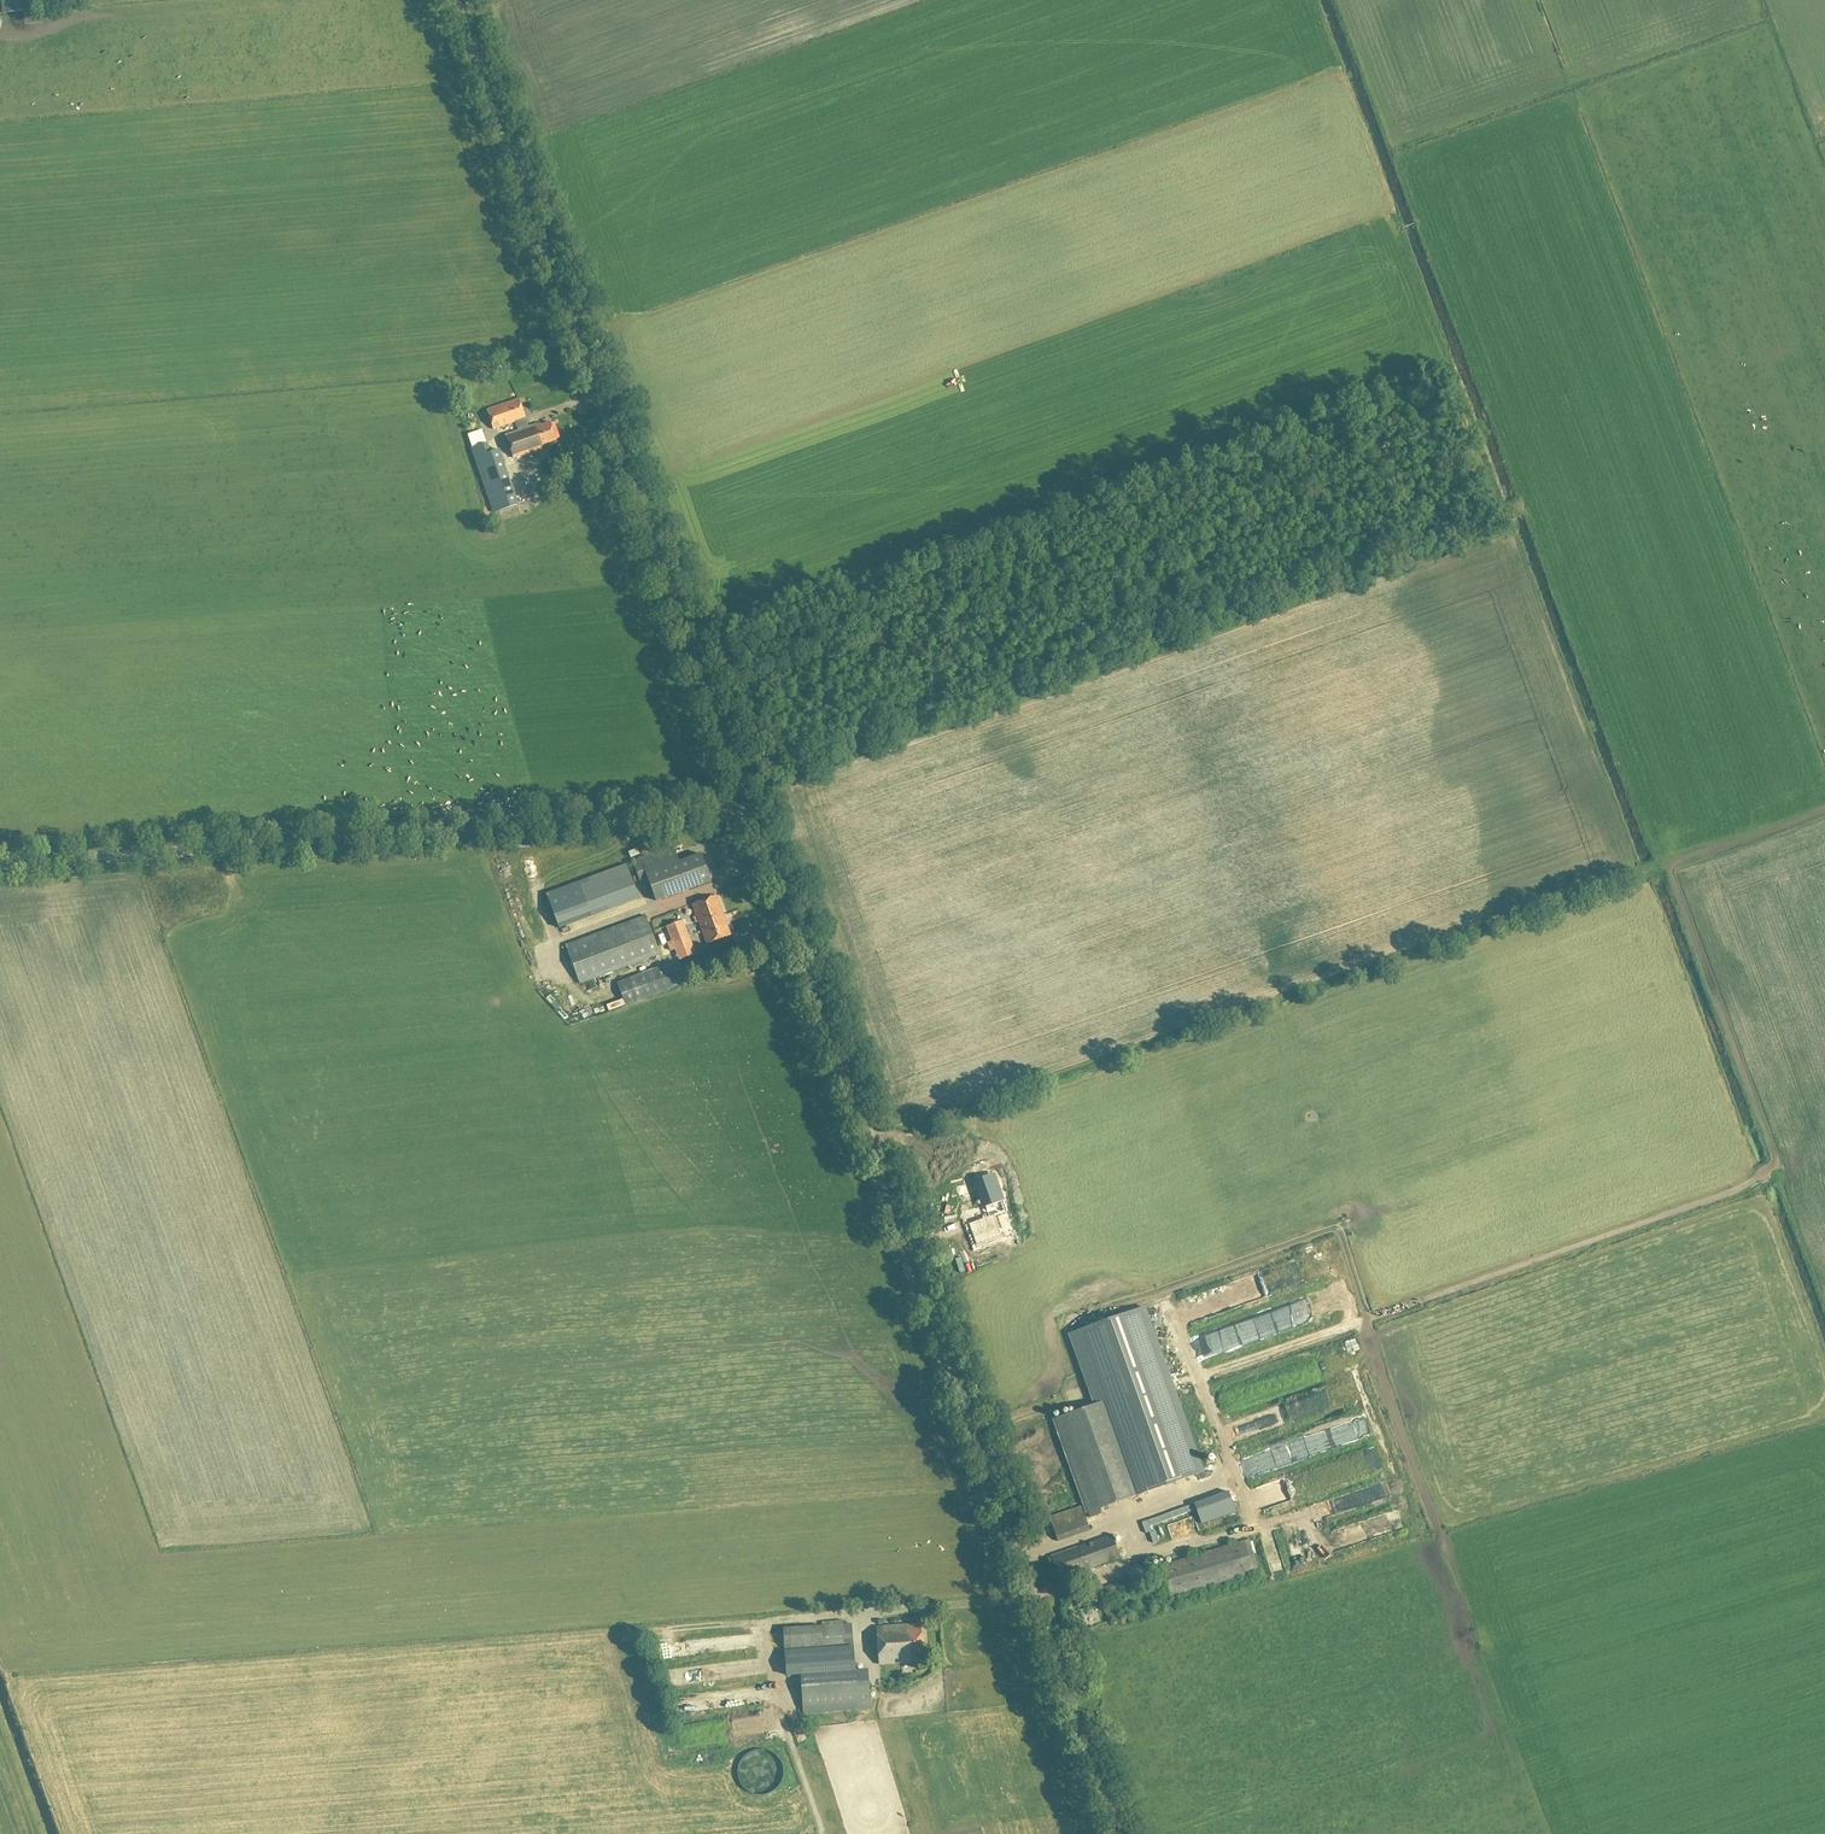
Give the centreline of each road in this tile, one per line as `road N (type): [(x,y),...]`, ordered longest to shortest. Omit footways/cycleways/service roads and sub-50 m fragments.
road 1 (unclassified): [(1114,1833),(748,806)]
road 2 (track): [(866,1148),(1824,810)]
road 3 (unclassified): [(748,806),(453,0)]
road 4 (unclassified): [(0,867),(748,806)]
road 5 (track): [(1275,999),(1372,1332),(1445,1547)]

